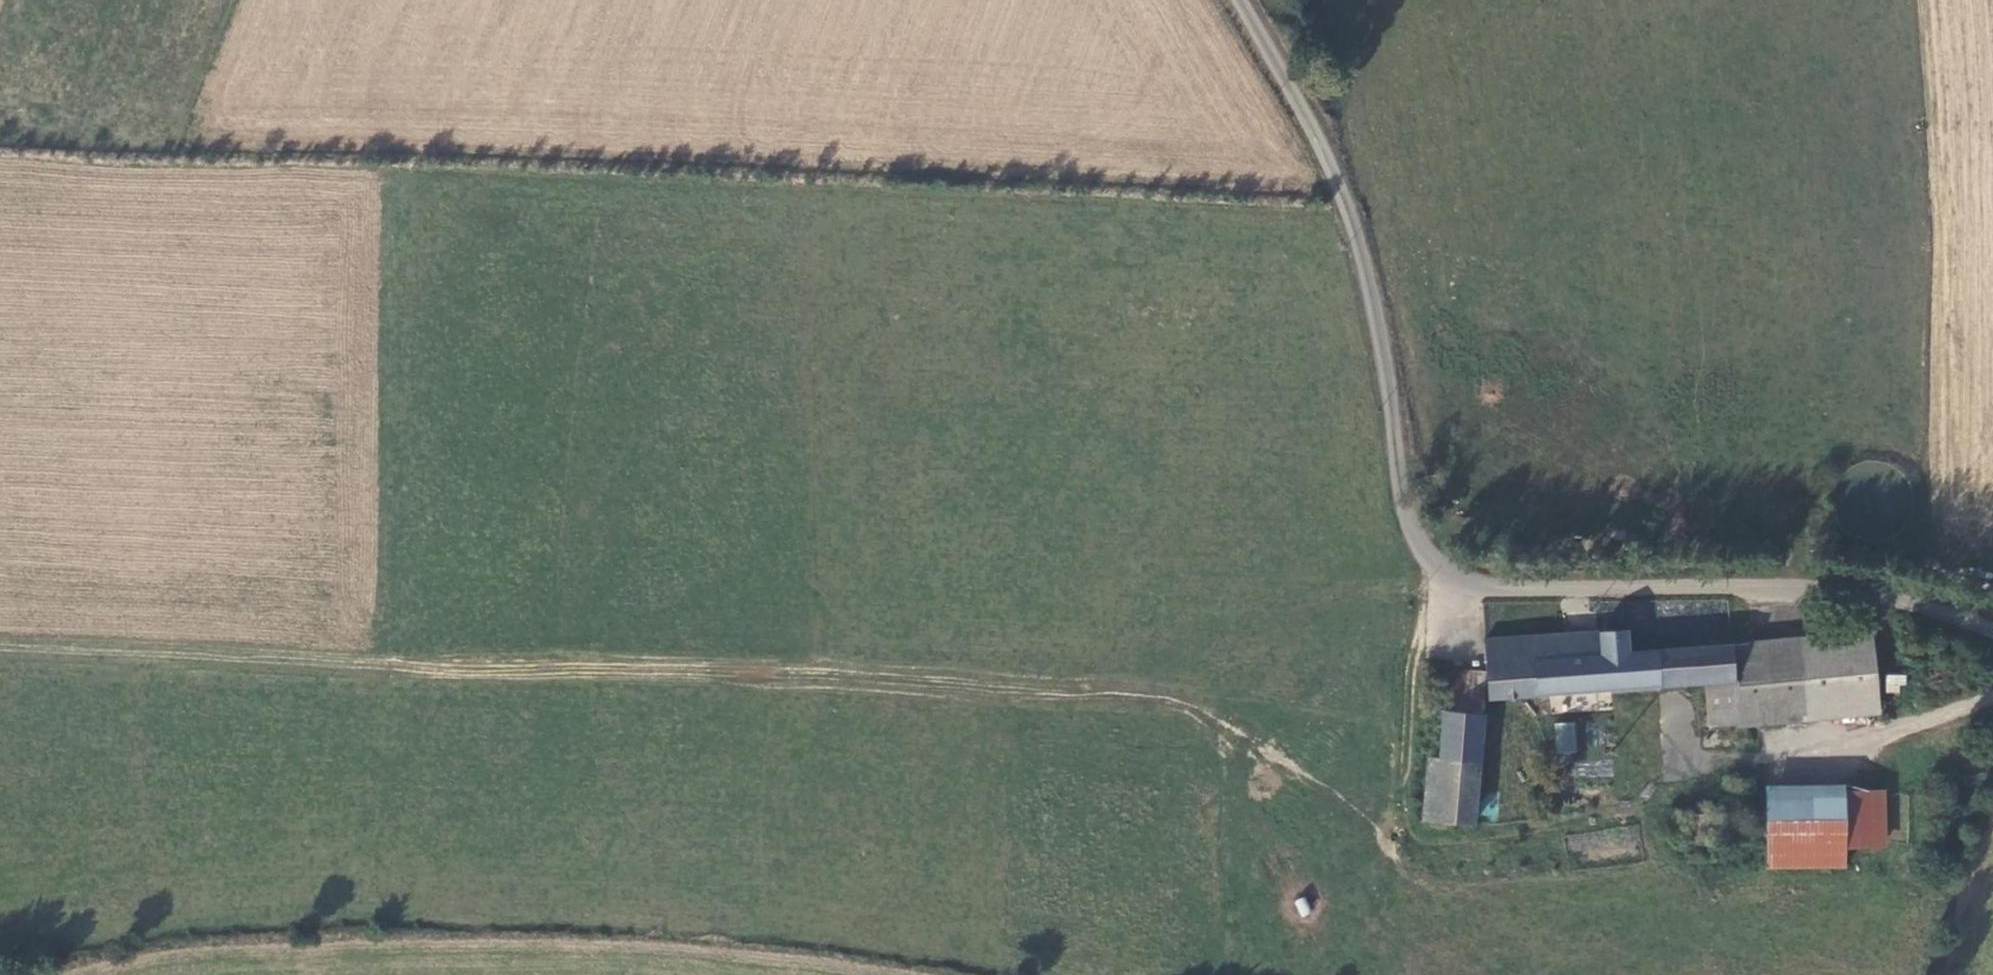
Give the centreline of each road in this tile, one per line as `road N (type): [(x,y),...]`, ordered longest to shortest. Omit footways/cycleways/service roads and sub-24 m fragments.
road 1 (unclassified): [(1992,638),(1836,594),(1482,592),(1440,566),(1408,502),(1351,211),(1238,0)]

